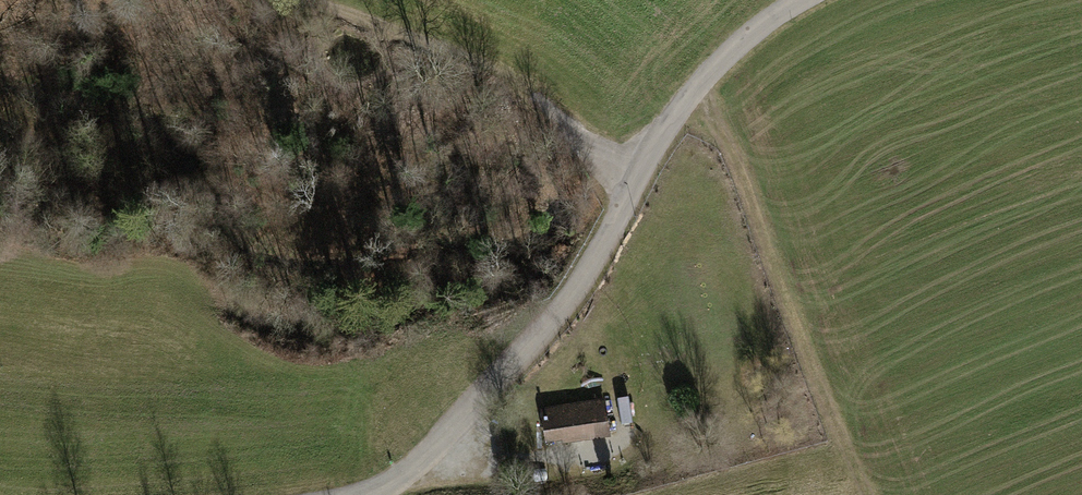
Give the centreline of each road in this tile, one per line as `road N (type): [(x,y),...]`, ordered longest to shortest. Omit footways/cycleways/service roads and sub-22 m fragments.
road 1 (residential): [(804,0),(704,84),(545,333),(391,487),(362,494)]
road 2 (track): [(854,494),(704,84)]
road 3 (track): [(329,0),(467,62),(534,103),(632,190)]

